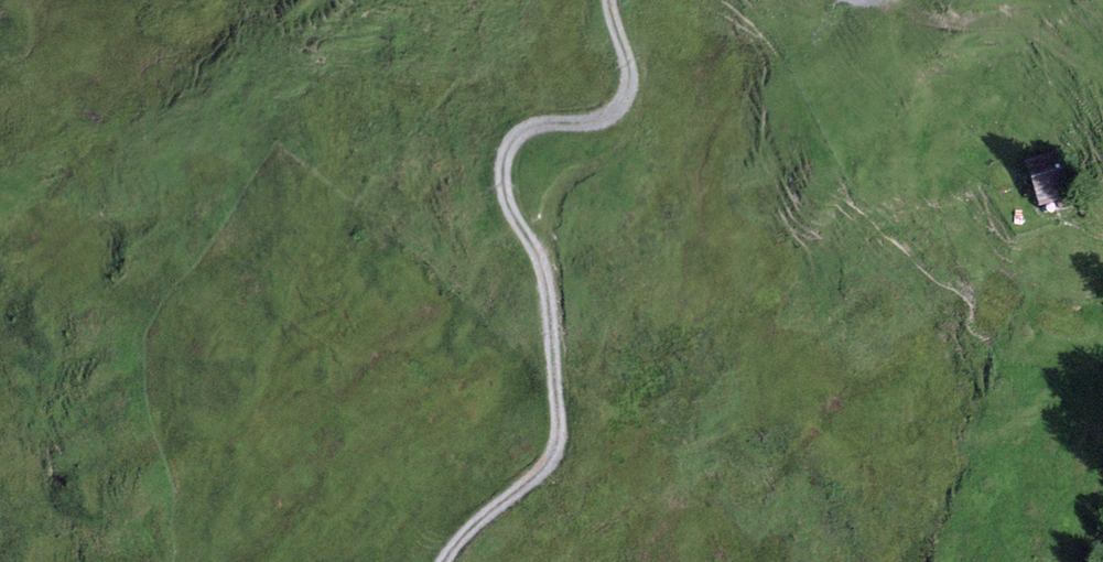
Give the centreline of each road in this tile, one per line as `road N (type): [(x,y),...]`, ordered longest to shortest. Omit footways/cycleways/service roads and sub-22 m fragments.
road 1 (track): [(614,0),(628,96),(605,118),(522,132),(503,171),(546,269),(558,448),(442,561)]

